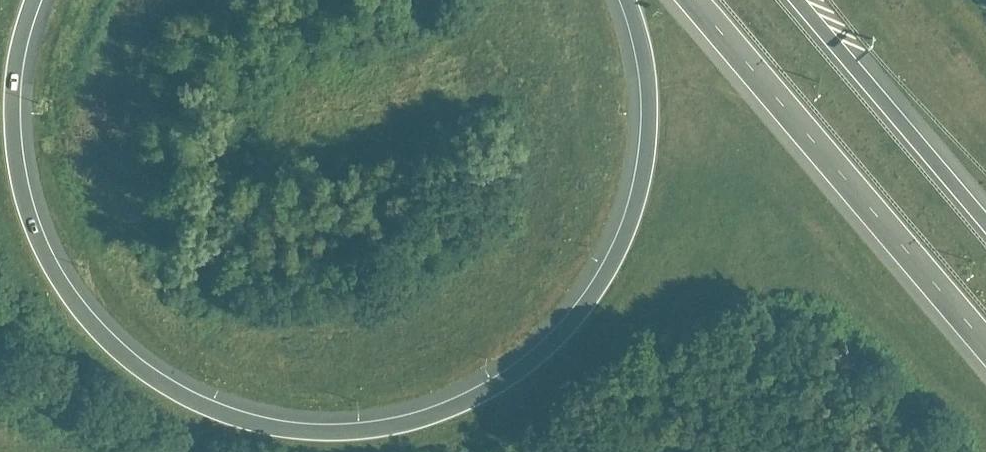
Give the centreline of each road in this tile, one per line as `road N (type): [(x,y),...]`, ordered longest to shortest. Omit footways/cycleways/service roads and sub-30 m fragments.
road 1 (motorway): [(625,0),(648,98),(642,180),(610,267),(570,325),(516,374),(448,410),(368,431),(295,432),(205,408),(129,357),(79,309),(43,249),(13,151),(14,93),(37,0)]
road 2 (motorway): [(692,0),(985,347)]
road 3 (motorway): [(985,221),(800,0)]

